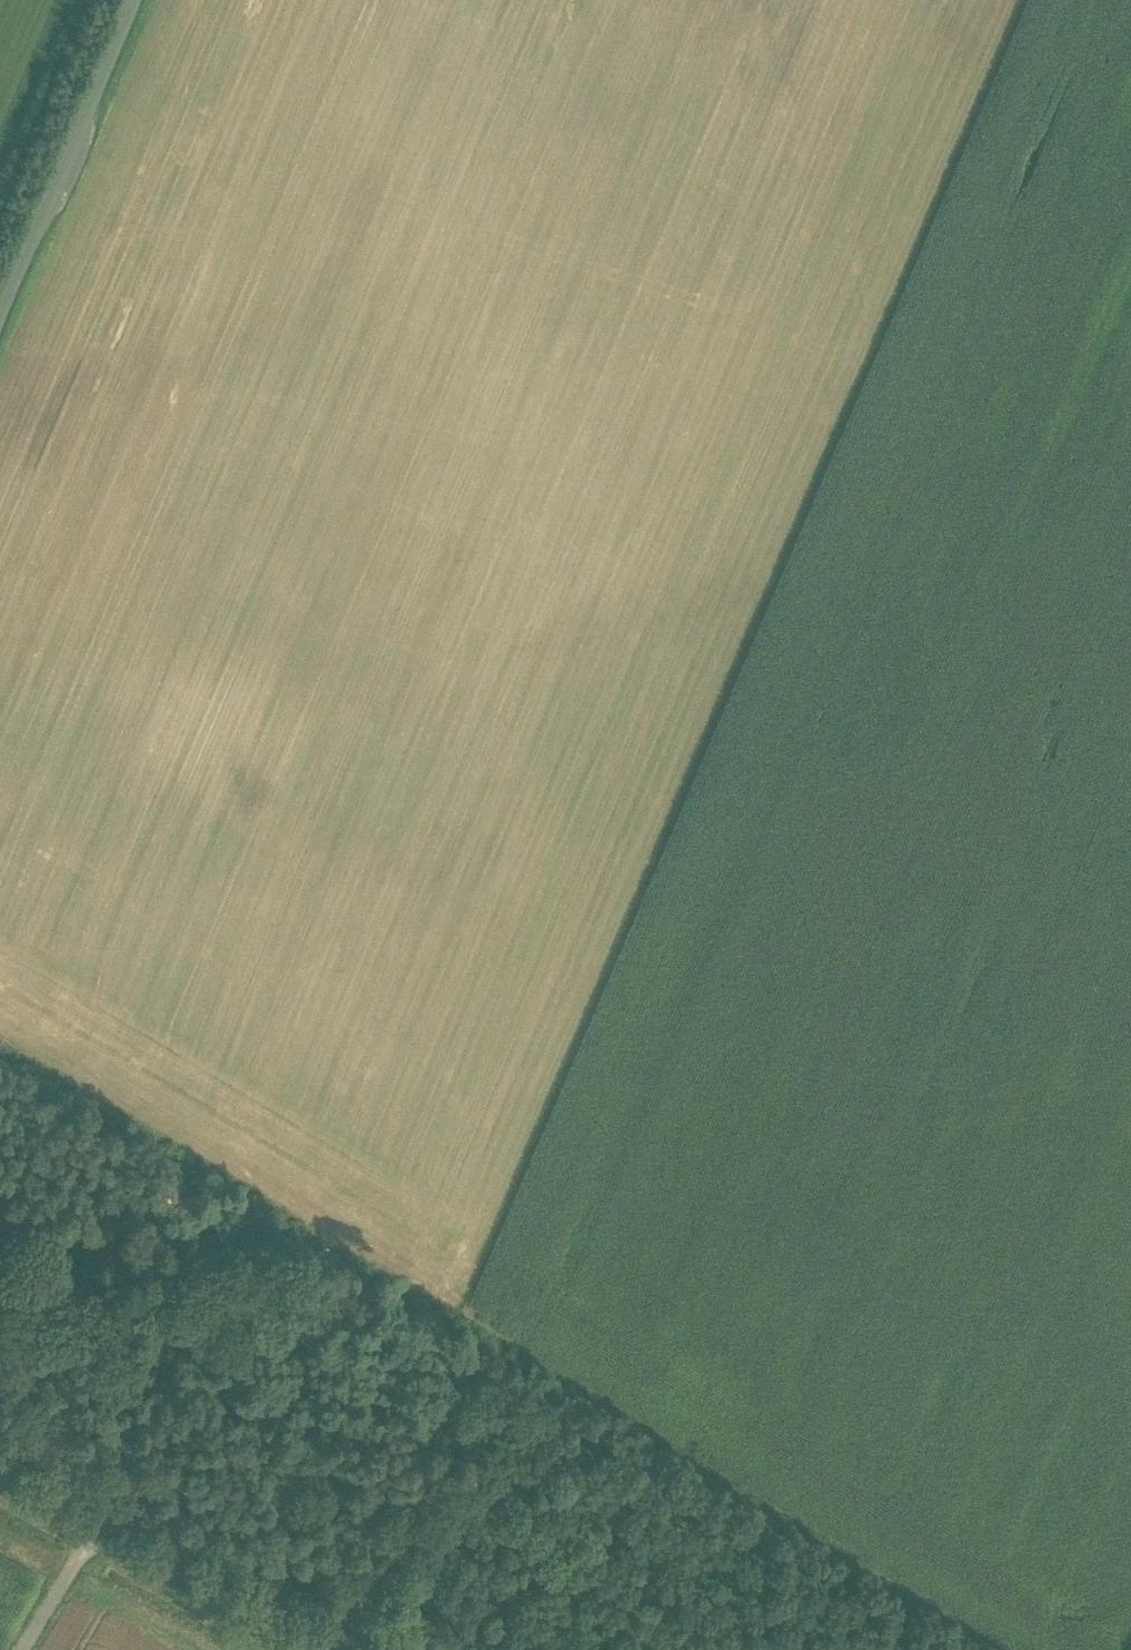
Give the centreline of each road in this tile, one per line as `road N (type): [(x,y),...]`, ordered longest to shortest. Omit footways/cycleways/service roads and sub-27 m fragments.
road 1 (unclassified): [(304,1649),(0,1474)]
road 2 (unclassified): [(0,317),(136,0)]

